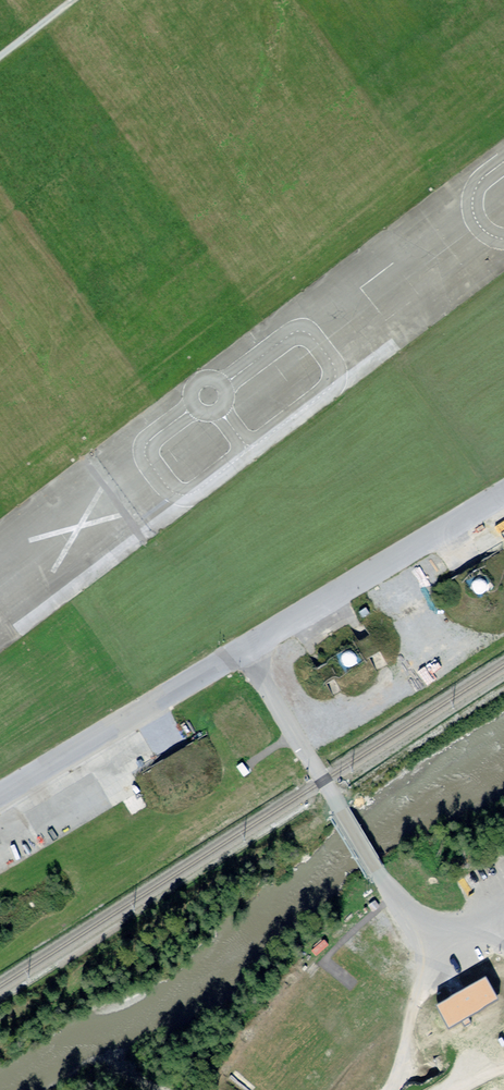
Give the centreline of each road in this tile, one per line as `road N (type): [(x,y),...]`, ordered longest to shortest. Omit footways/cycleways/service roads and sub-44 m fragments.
road 1 (unclassified): [(503,493),(245,648)]
road 2 (unclassified): [(245,648),(0,797)]
road 3 (unclassified): [(377,871),(245,648)]
road 4 (unclassified): [(377,871),(420,928),(479,920),(503,907)]

